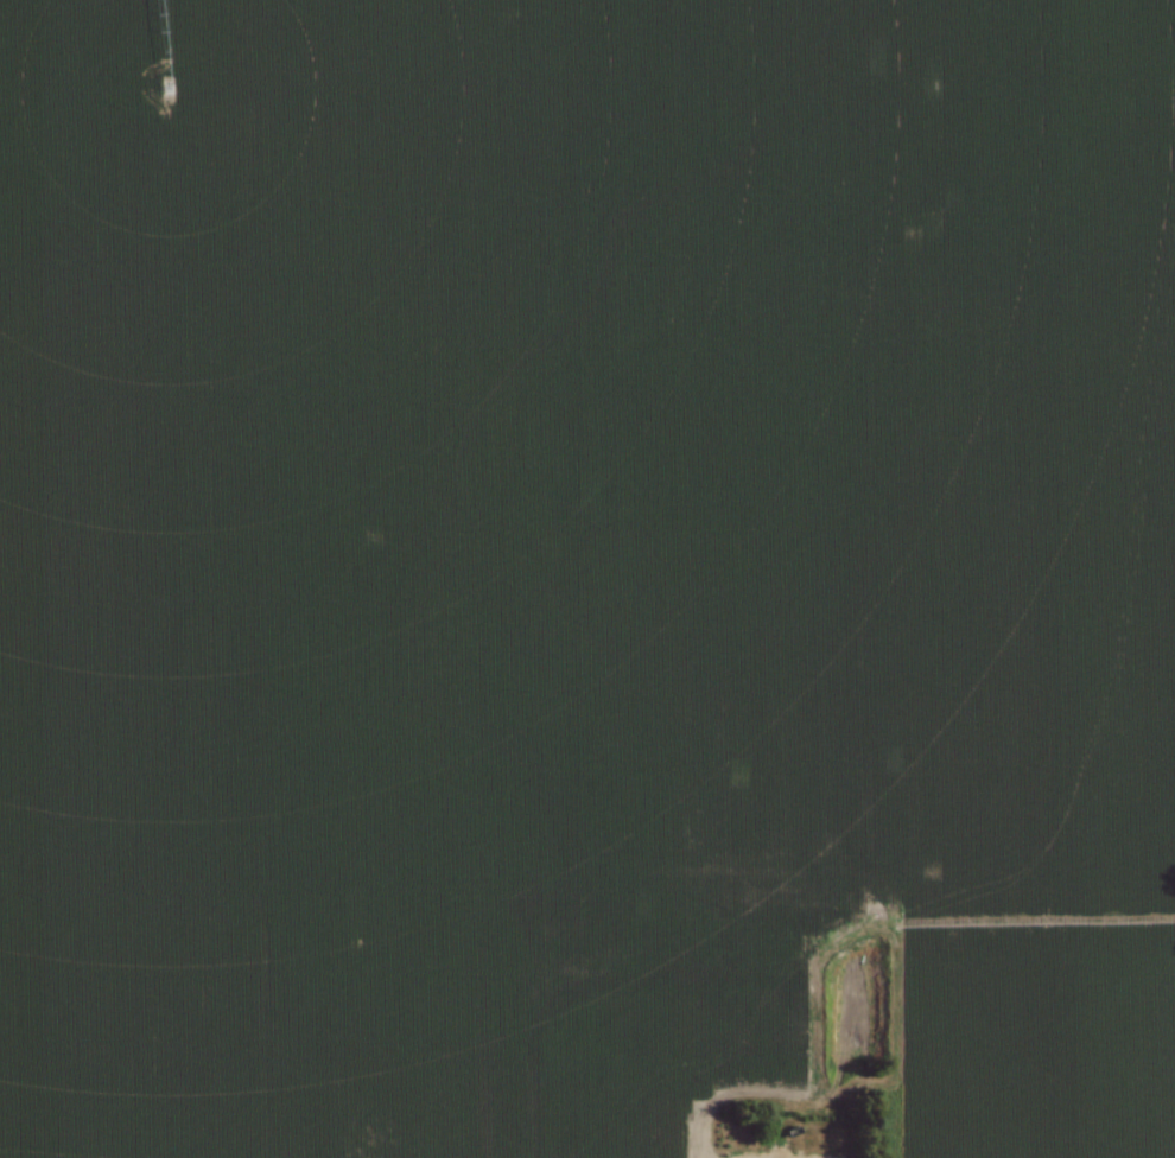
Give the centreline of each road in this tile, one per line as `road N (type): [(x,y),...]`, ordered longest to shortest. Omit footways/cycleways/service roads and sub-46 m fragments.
road 1 (track): [(811,1090),(813,988),(804,975),(588,986),(548,1009),(538,1026),(535,1157)]

